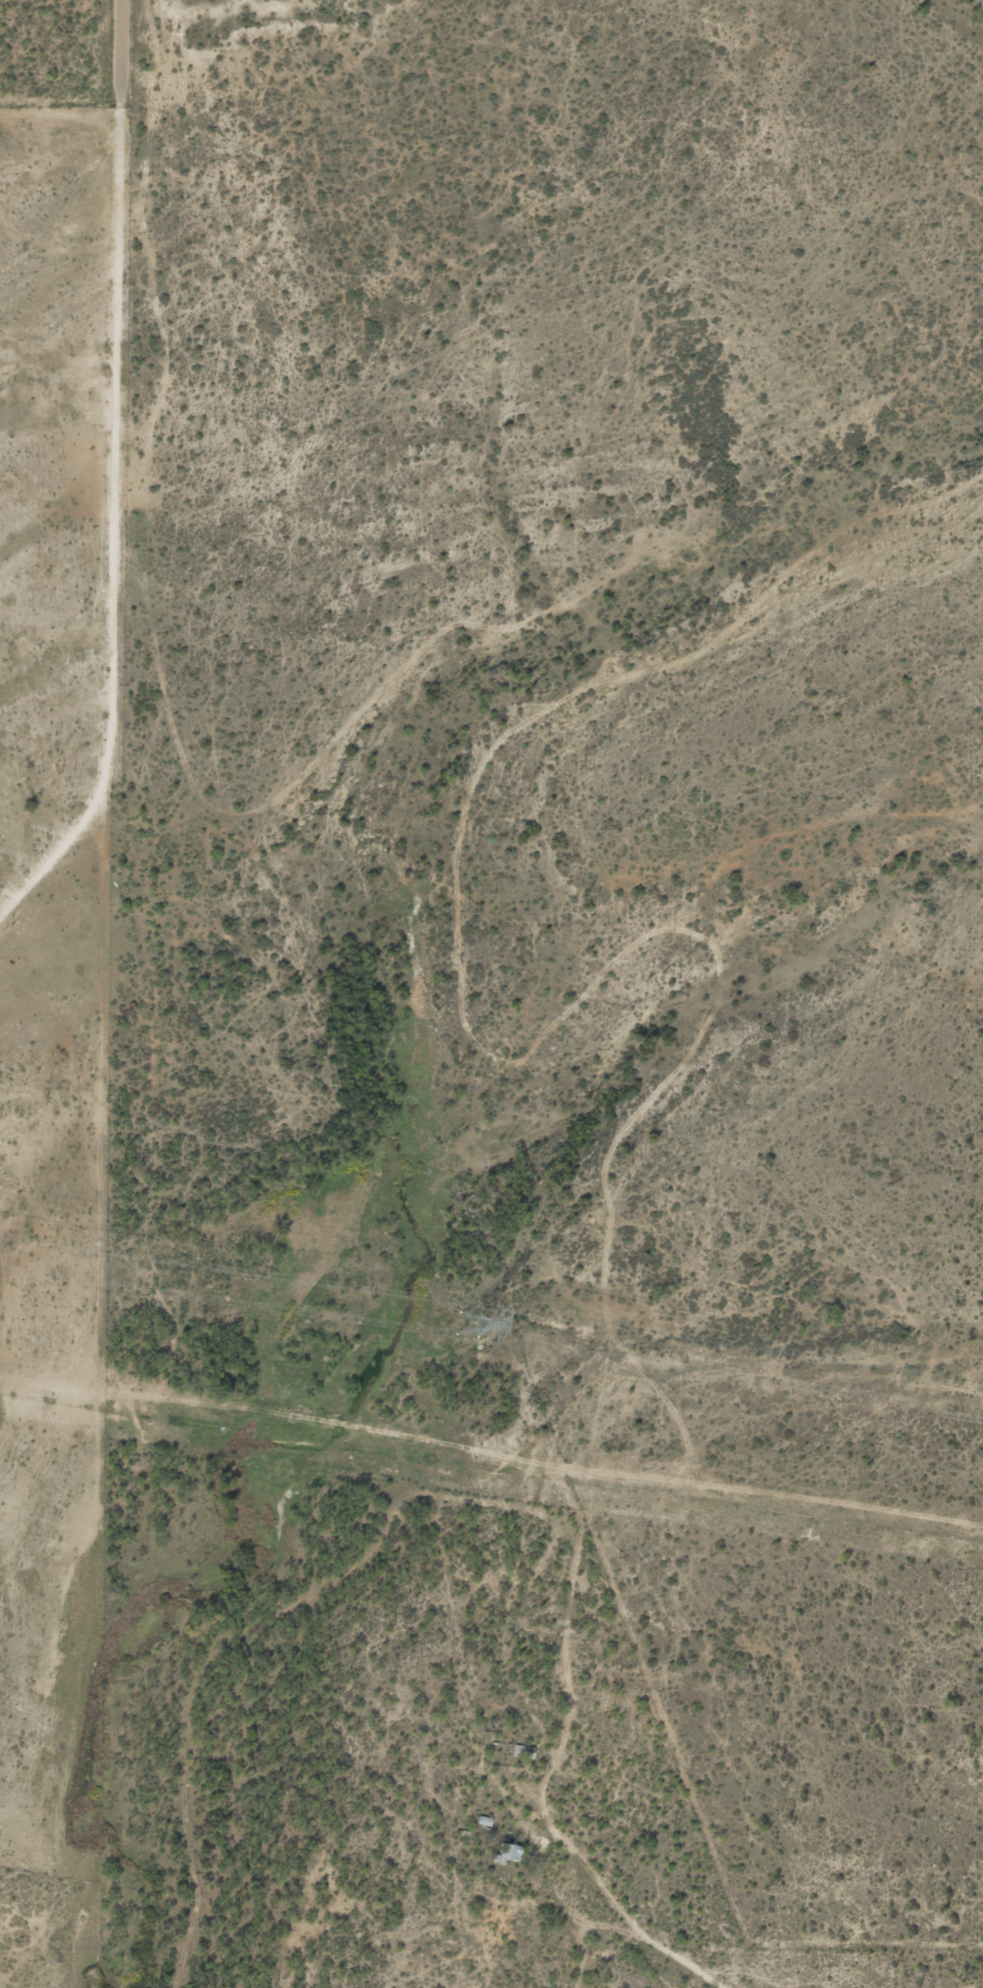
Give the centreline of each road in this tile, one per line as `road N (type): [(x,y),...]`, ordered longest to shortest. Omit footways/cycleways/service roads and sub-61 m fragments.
road 1 (residential): [(982,810),(939,811),(843,845),(719,907),(678,911),(535,1004),(478,1067)]
road 2 (residential): [(112,400),(118,0)]

